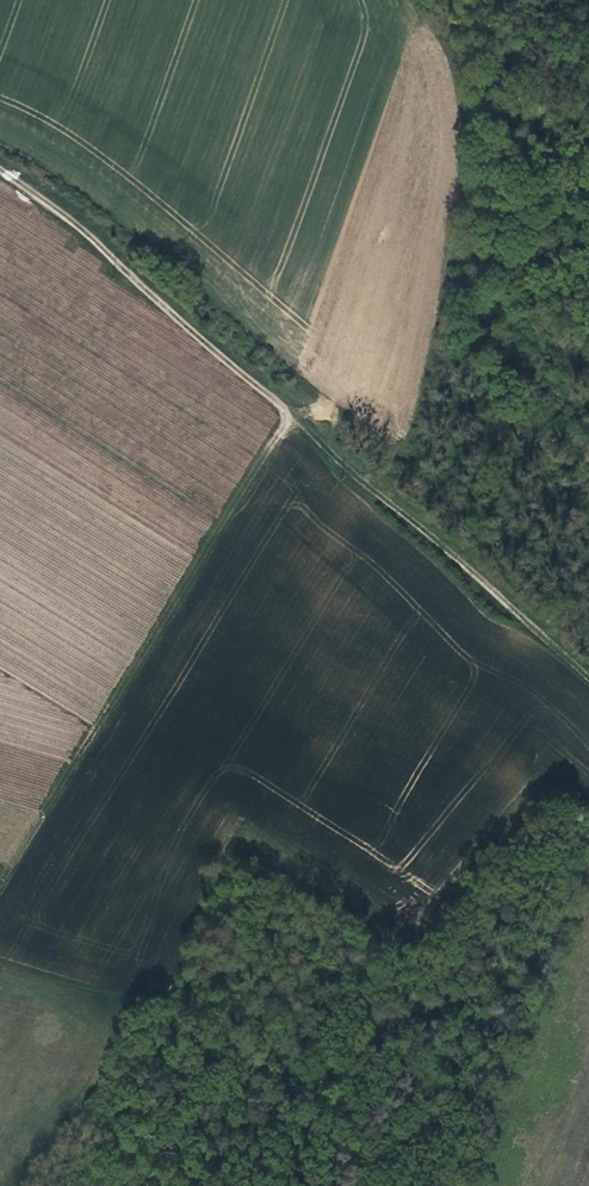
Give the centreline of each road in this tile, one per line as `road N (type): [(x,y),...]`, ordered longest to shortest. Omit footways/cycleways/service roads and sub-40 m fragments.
road 1 (track): [(0,884),(286,419),(276,400),(106,250),(0,168)]
road 2 (track): [(286,419),(588,677)]

